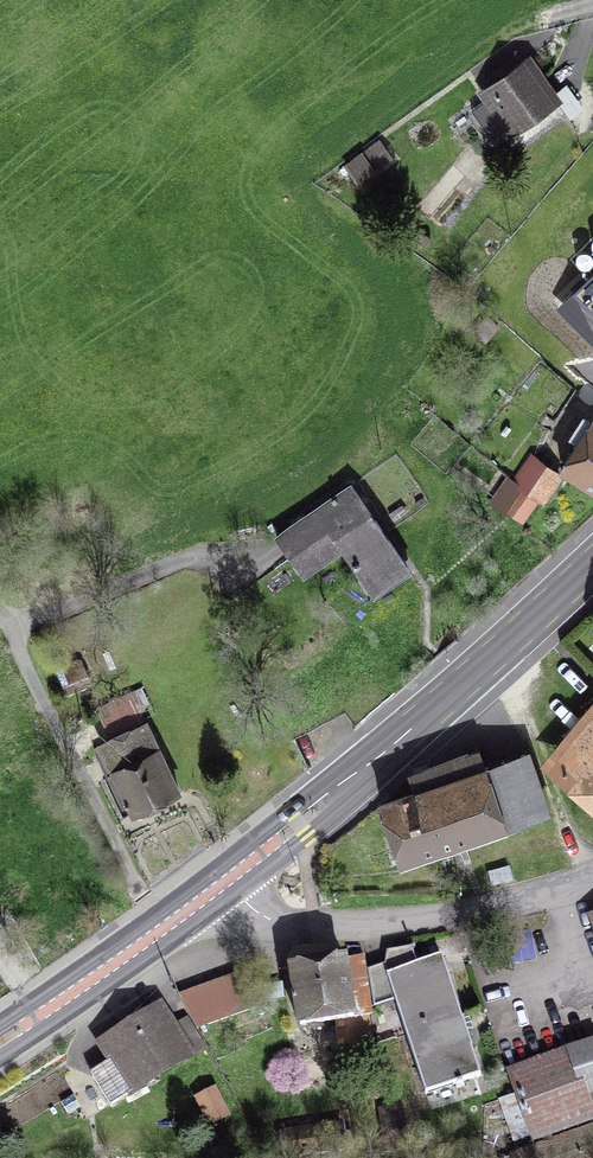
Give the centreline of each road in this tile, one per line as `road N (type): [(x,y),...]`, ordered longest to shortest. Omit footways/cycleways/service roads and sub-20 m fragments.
road 1 (primary): [(200,900),(592,564)]
road 2 (residential): [(200,900),(448,912),(534,892),(592,867)]
road 3 (primary): [(0,1043),(200,900)]

